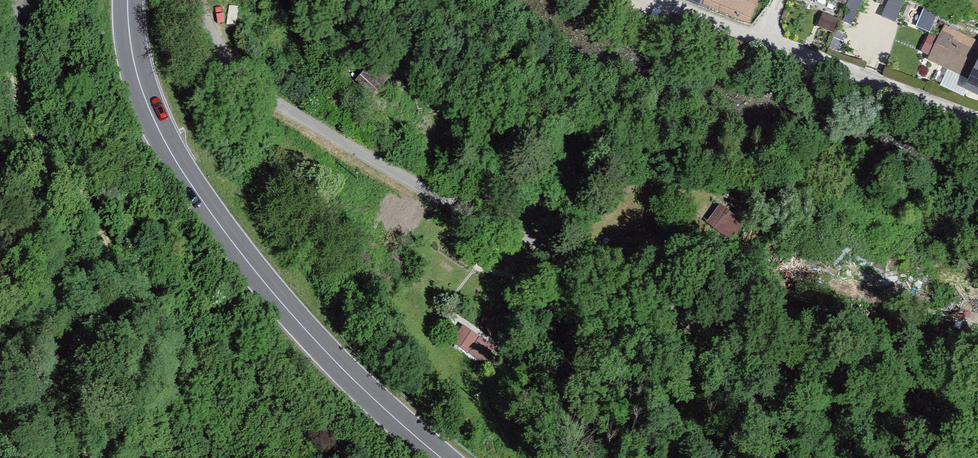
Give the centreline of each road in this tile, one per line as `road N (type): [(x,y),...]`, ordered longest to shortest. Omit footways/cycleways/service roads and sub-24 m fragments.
road 1 (track): [(196,0),(216,53),(266,97),(498,223),(639,336),(785,418),(882,425)]
road 2 (secondary): [(441,457),(303,326),(196,192),(145,100),(127,0)]
road 3 (residential): [(977,125),(678,0)]

